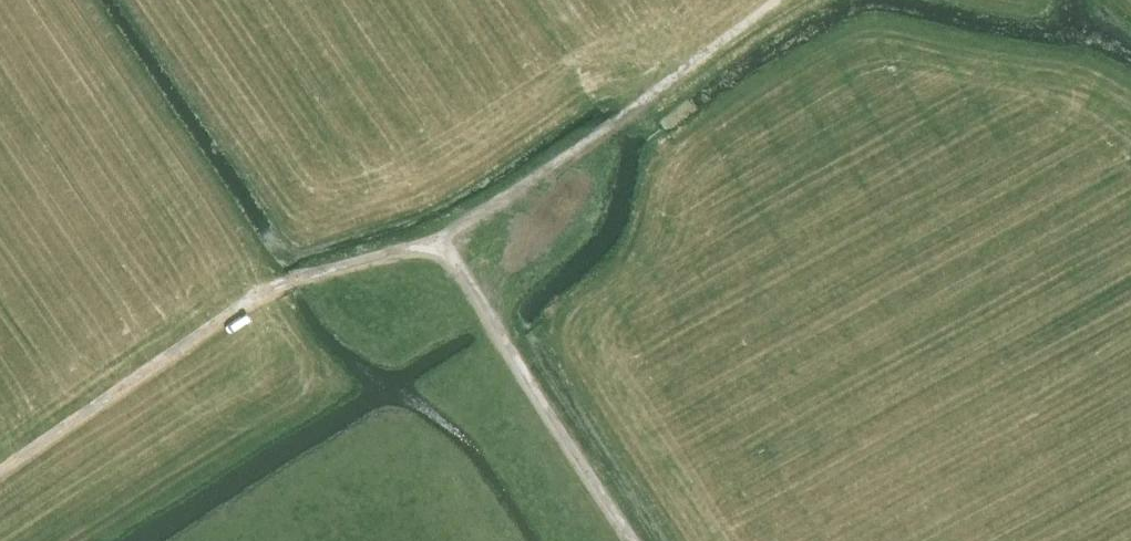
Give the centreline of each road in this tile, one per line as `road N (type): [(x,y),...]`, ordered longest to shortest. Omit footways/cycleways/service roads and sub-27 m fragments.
road 1 (track): [(778,0),(619,123),(440,242),(631,540)]
road 2 (track): [(440,242),(282,284),(0,472)]

